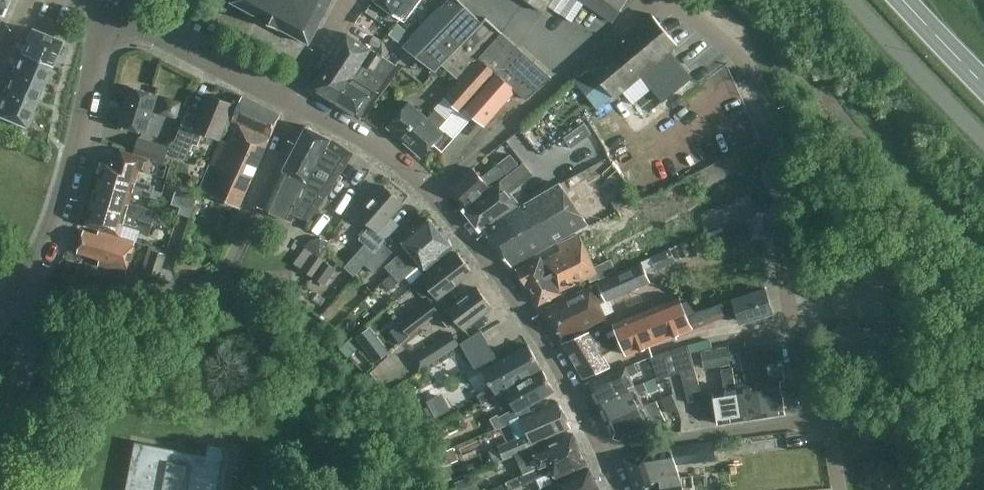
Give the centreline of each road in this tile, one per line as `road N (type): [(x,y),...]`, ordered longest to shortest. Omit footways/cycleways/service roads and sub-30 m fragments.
road 1 (residential): [(805,427),(783,330),(762,112),(745,71),(714,39),(652,0)]
road 2 (unclassified): [(609,455),(523,305),(458,219),(406,166),(298,104)]
road 3 (residential): [(18,300),(213,294),(233,263),(298,104)]
road 4 (residential): [(18,300),(42,266),(63,202),(109,4)]
road 5 (unclassified): [(298,104),(109,4)]
road 6 (residential): [(609,455),(782,423),(805,427)]

